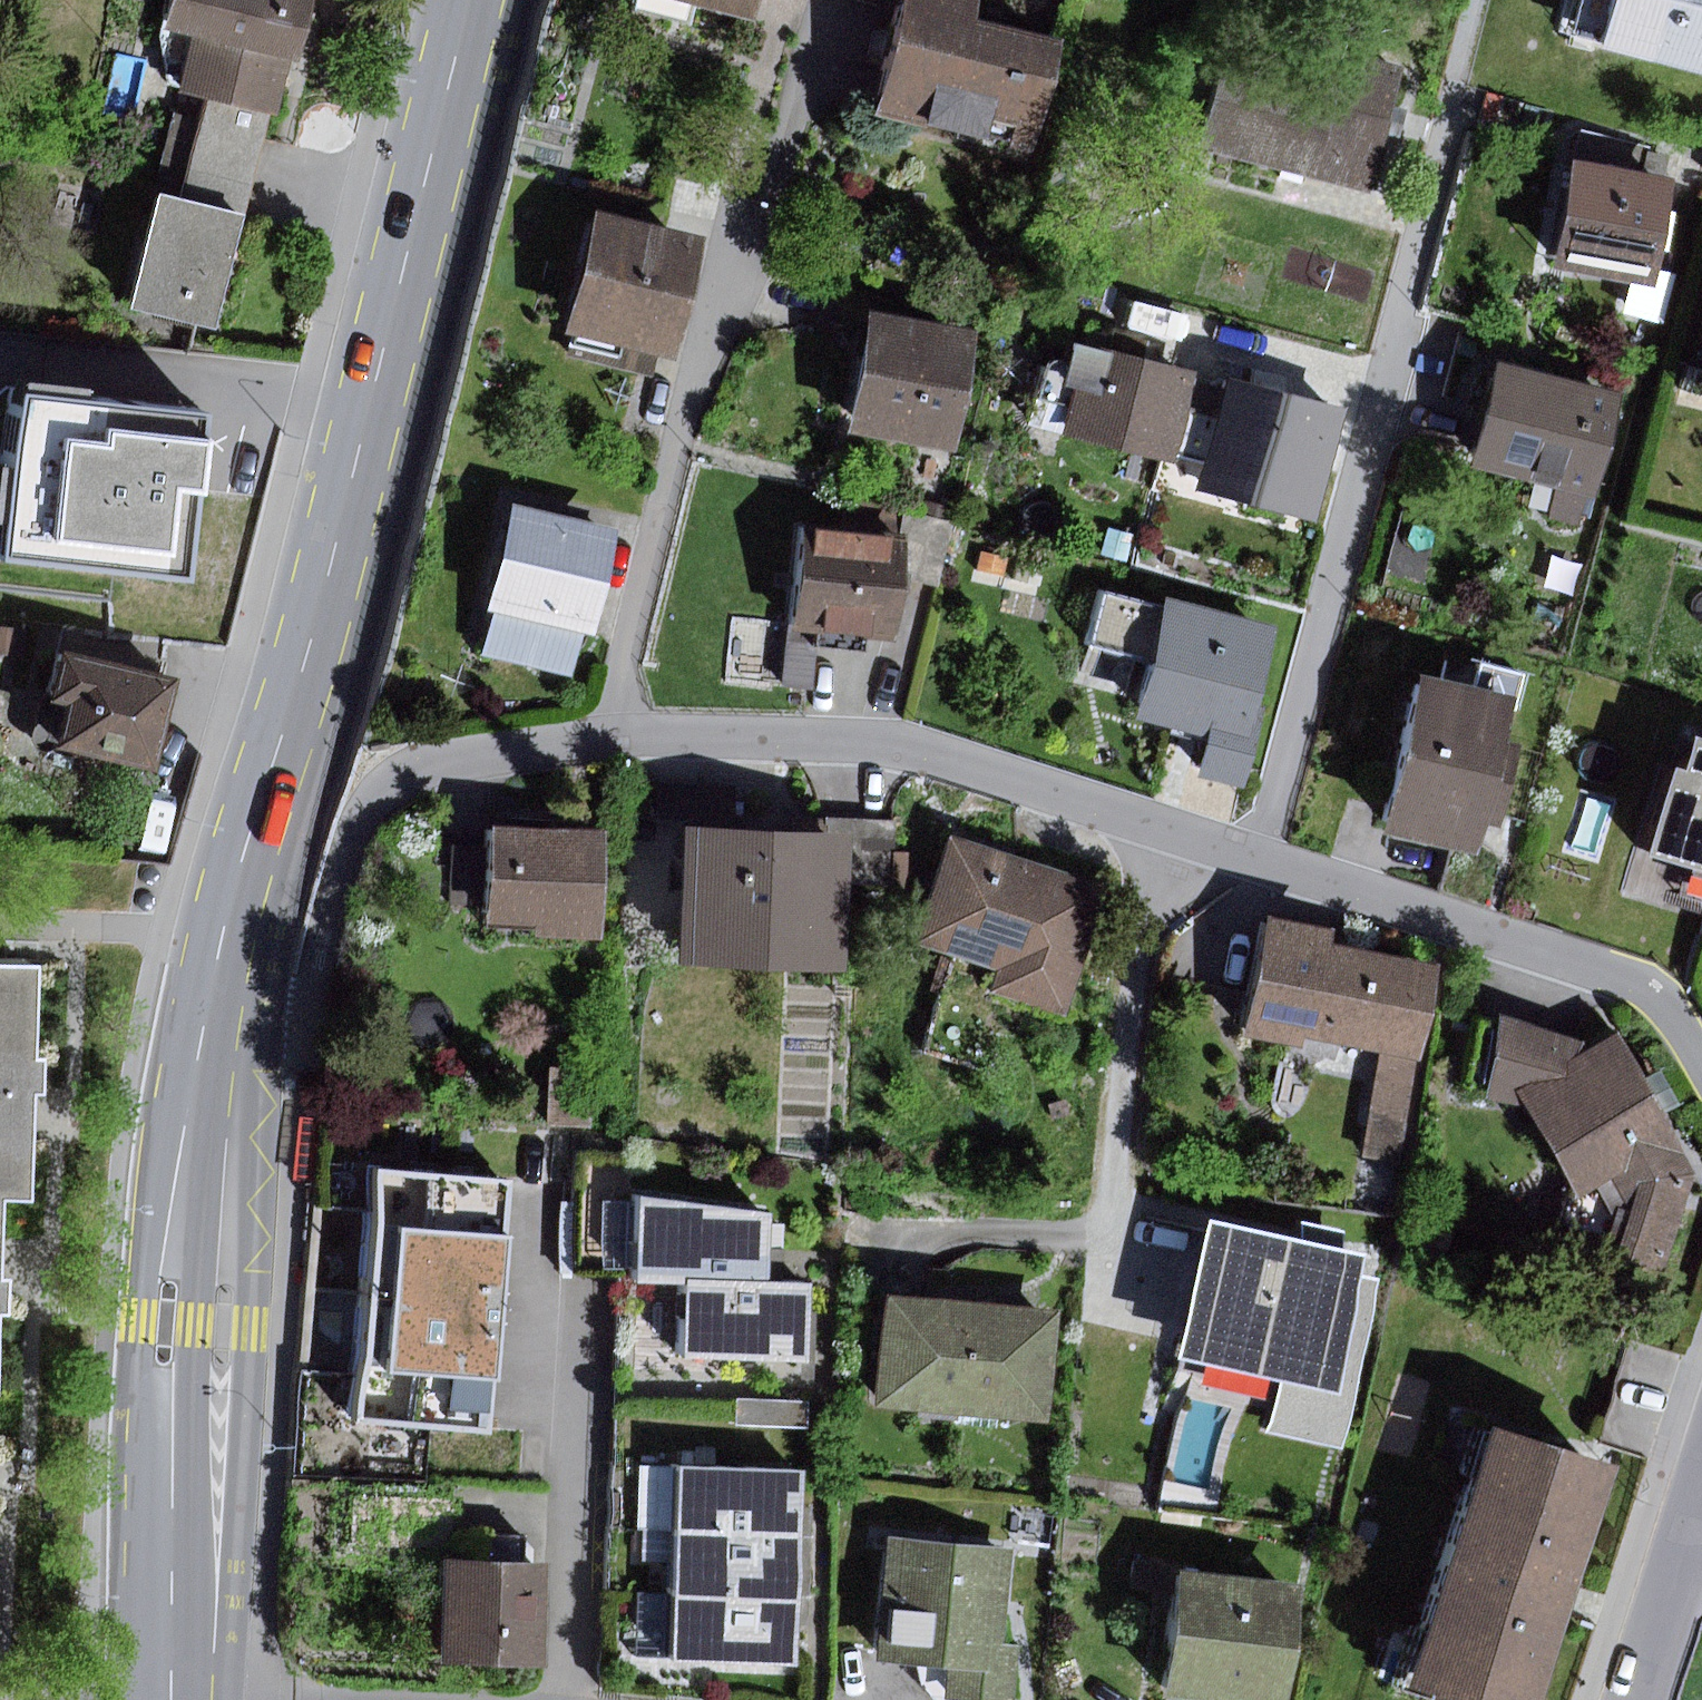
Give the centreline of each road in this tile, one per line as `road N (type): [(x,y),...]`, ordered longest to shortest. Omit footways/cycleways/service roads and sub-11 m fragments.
road 1 (unclassified): [(206,1015),(286,1022),(314,975),(334,870),(379,788),(449,761),(532,742),(615,736),(899,746),(1257,859)]
road 2 (primary): [(471,0),(206,1015)]
road 3 (residential): [(1476,0),(1257,859)]
road 4 (primary): [(206,1015),(178,1322),(171,1699)]
road 5 (unclassified): [(1257,859),(1603,970),(1652,993),(1701,1062)]
road 6 (residential): [(1638,1699),(1701,1501)]

